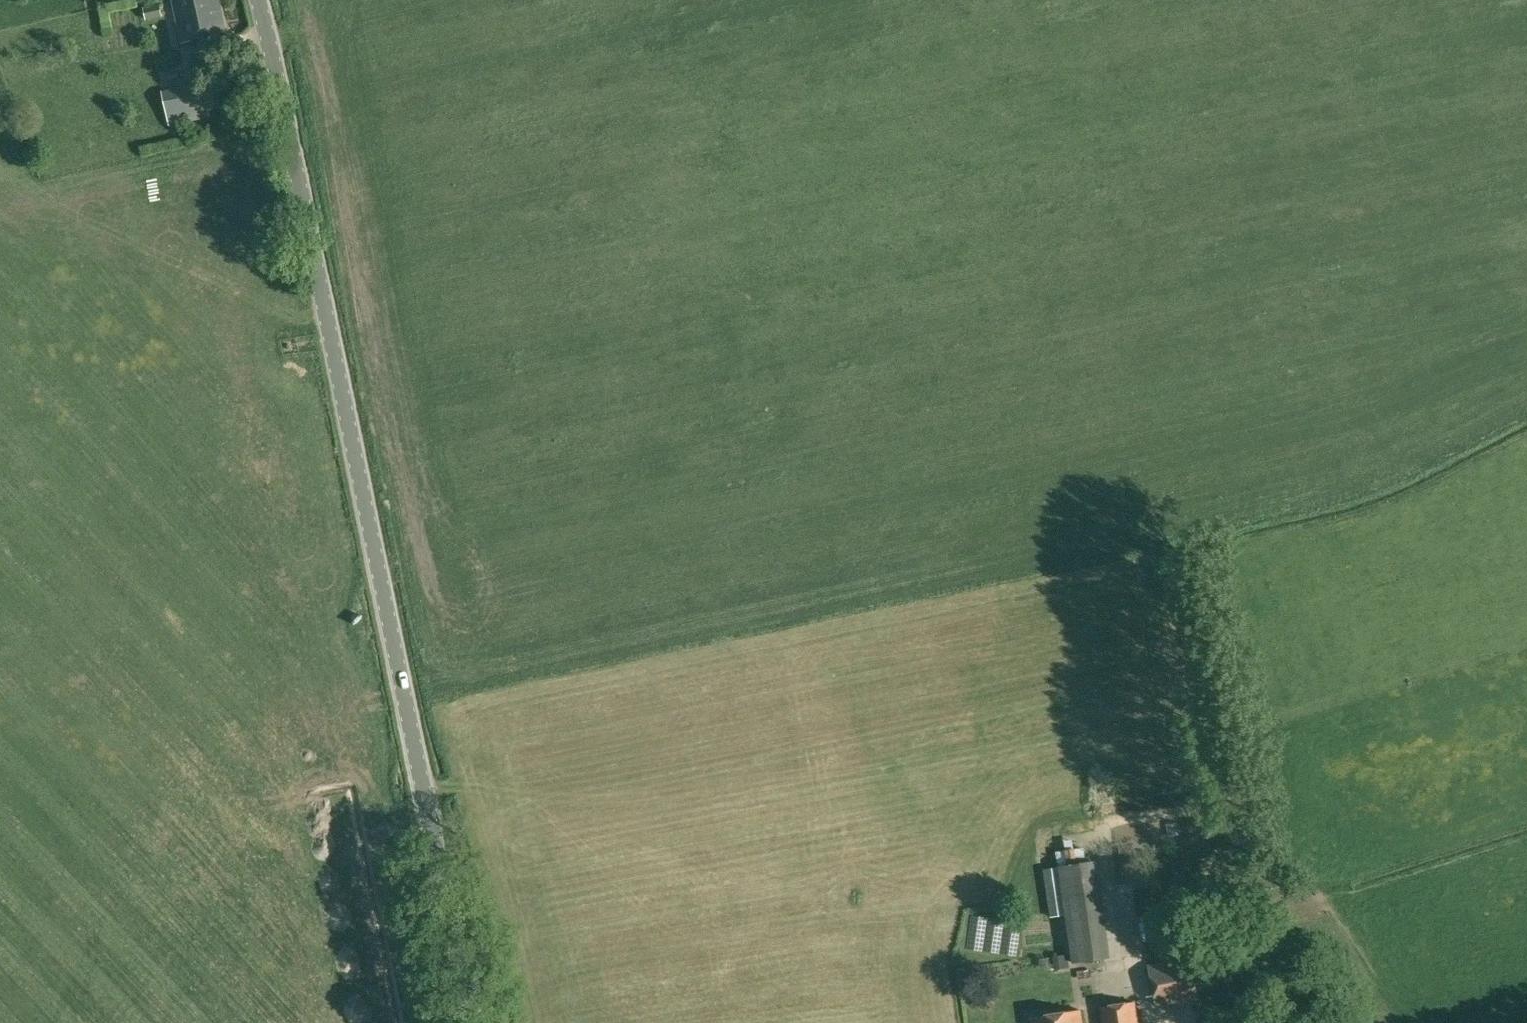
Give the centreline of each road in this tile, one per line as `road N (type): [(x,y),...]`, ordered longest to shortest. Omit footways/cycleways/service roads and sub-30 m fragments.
road 1 (tertiary): [(475,1022),(268,0)]

